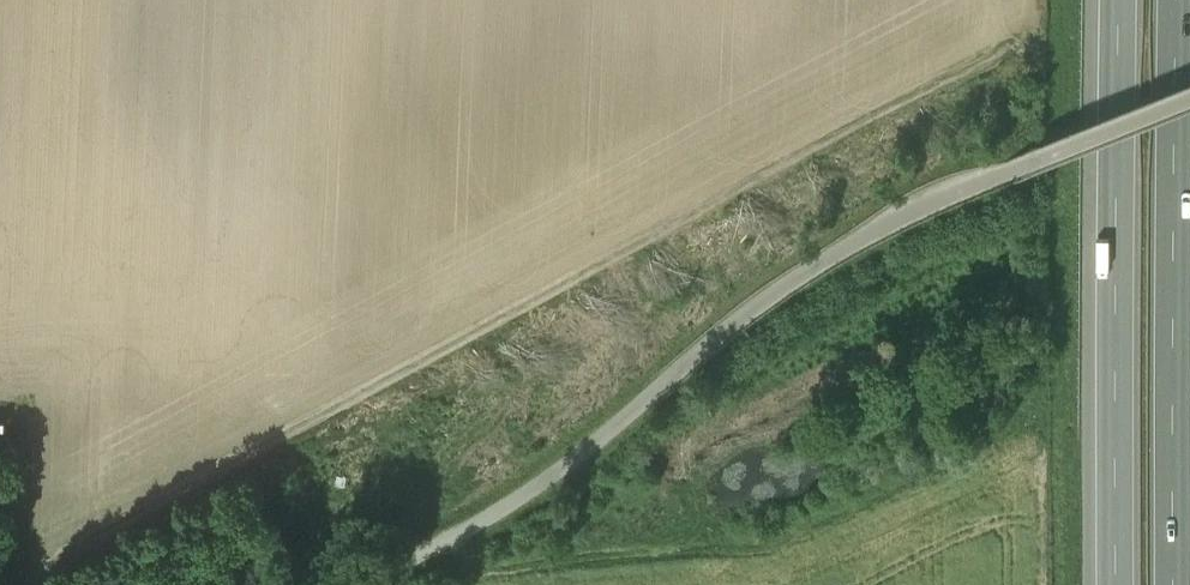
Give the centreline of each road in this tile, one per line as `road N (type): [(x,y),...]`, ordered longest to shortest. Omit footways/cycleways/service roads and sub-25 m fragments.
road 1 (track): [(36,584),(65,549),(103,527),(997,61)]
road 2 (unclassified): [(333,584),(518,486),(825,251),(912,202),(1189,90)]
road 3 (motorway): [(1113,0),(1122,584)]
road 4 (motorway): [(1187,584),(1183,0)]

